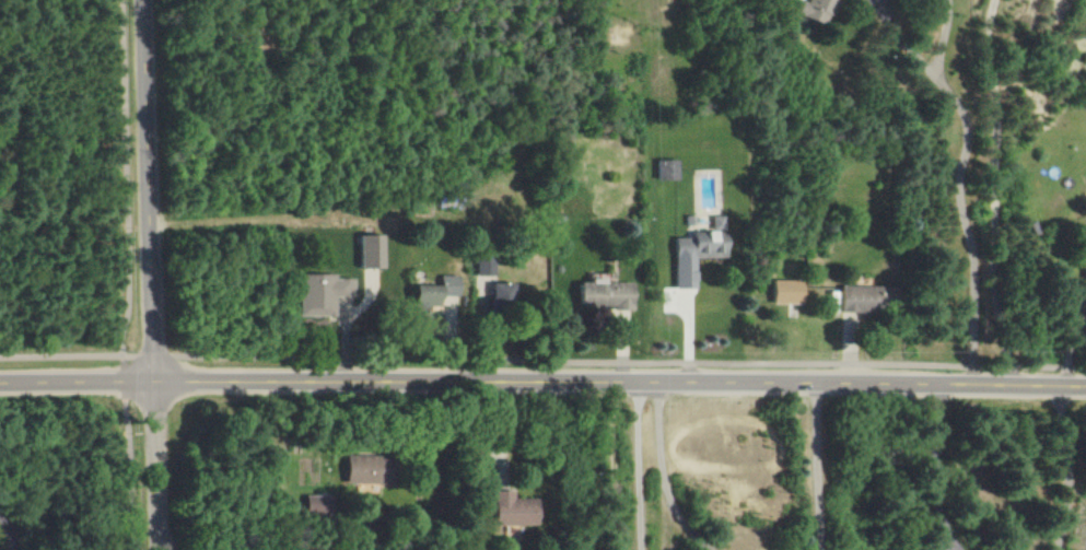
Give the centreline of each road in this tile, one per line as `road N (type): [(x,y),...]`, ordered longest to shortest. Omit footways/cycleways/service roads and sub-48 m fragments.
road 1 (tertiary): [(1085,395),(0,379)]
road 2 (residential): [(159,549),(146,0)]

